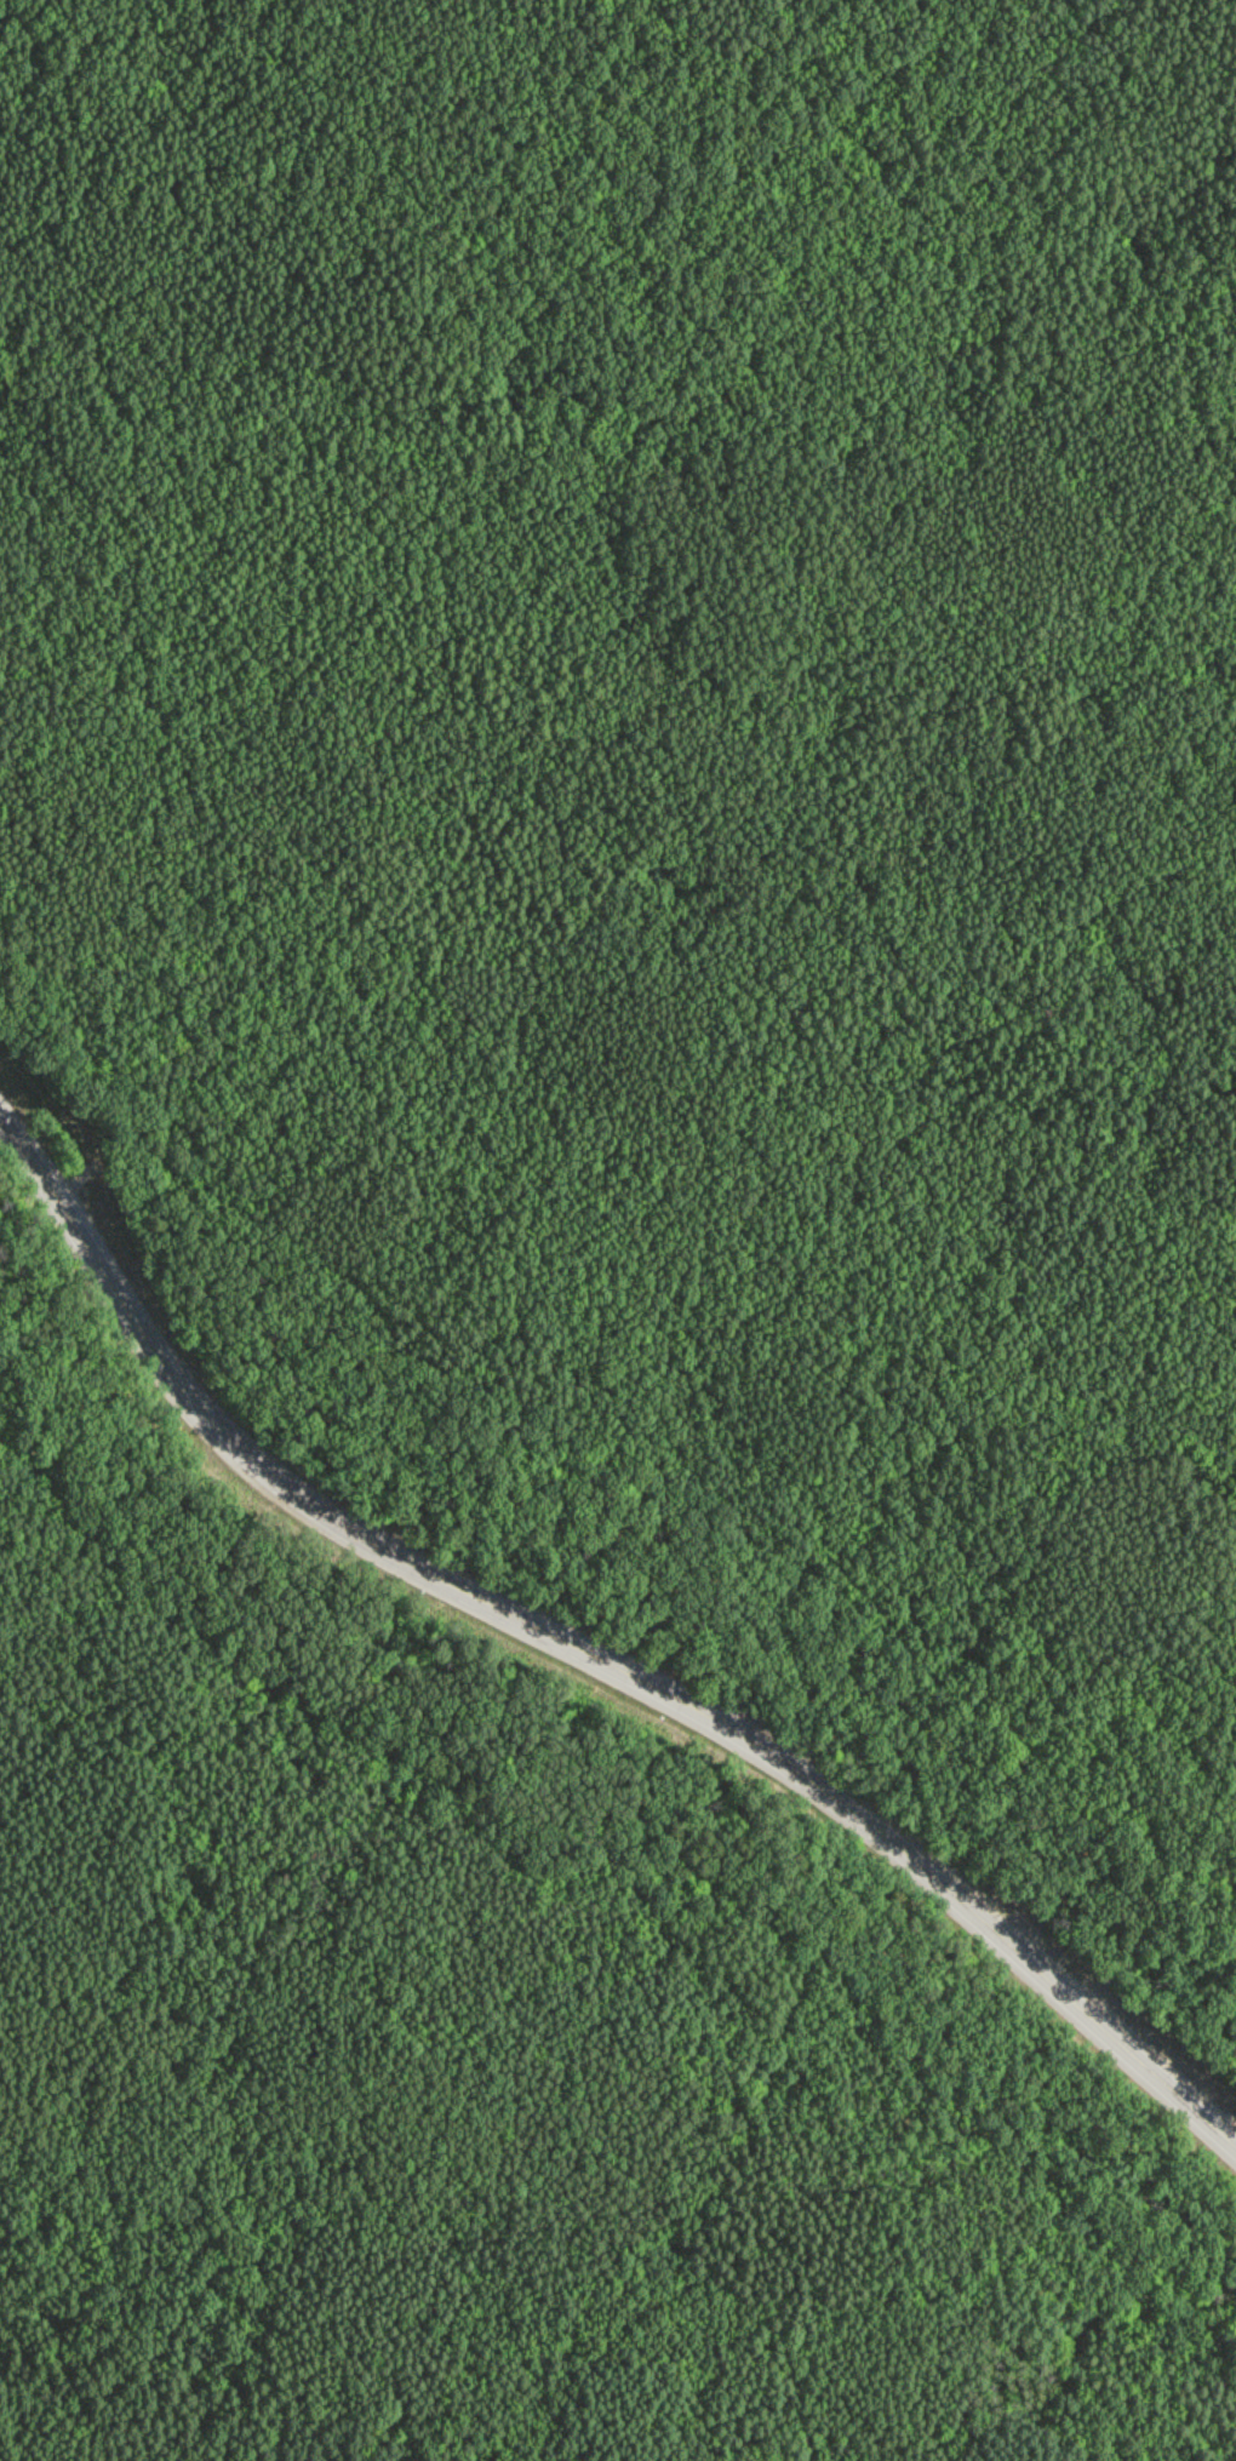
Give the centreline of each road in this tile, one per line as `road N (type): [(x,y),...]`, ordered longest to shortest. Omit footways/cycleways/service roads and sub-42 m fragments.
road 1 (tertiary): [(1235,2146),(933,1876),(776,1756),(367,1536),(251,1455),(151,1345),(0,1117)]

